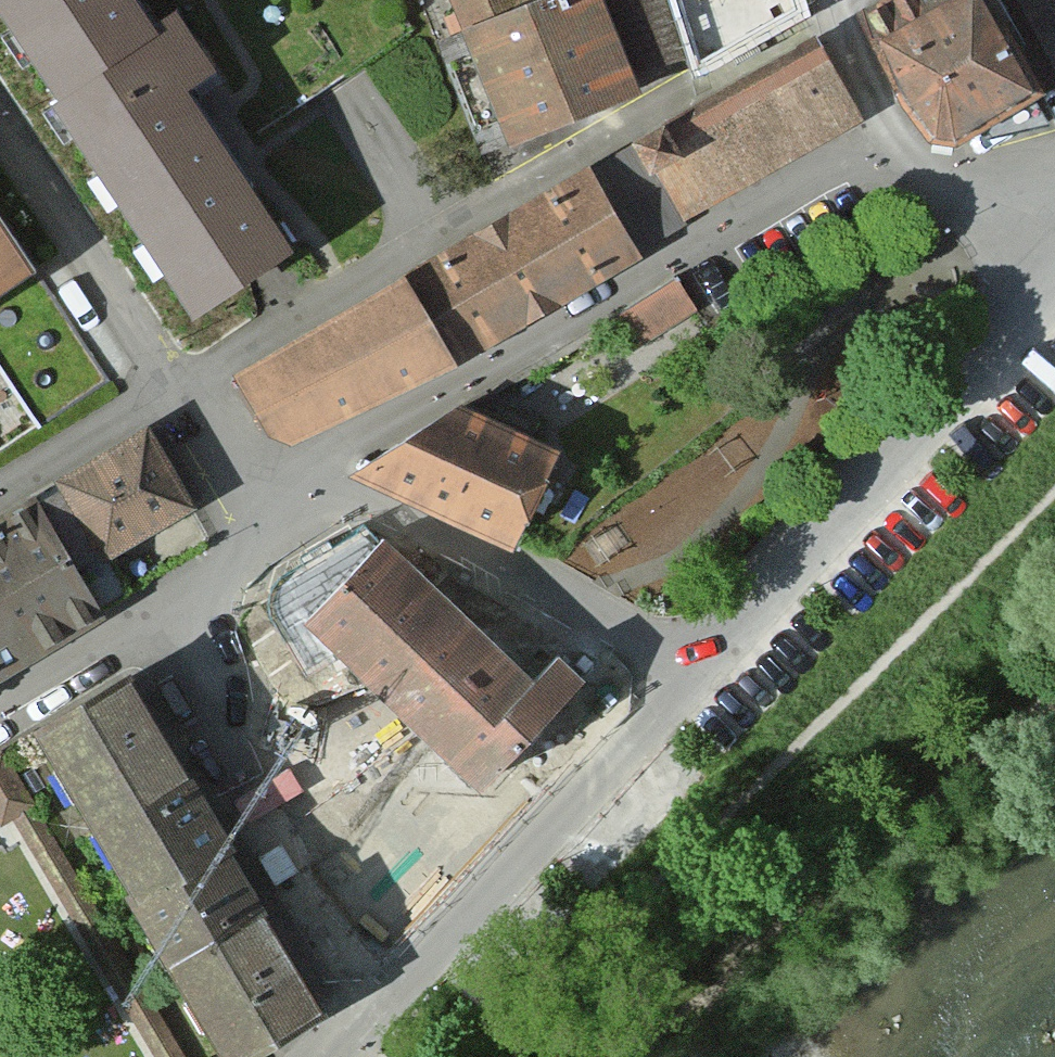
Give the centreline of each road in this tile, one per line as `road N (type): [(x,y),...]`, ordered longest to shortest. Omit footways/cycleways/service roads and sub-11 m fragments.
road 1 (residential): [(180,376),(845,6)]
road 2 (residential): [(320,479),(893,140)]
road 3 (residential): [(699,675),(948,399),(1054,251)]
road 4 (residential): [(369,1012),(699,675)]
road 5 (residential): [(164,627),(369,1012)]
road 6 (residential): [(699,675),(616,621),(320,479)]
road 7 (residential): [(0,107),(180,376)]
road 8 (residential): [(0,489),(180,376)]
road 9 (residential): [(0,716),(164,627)]
road 10 (residential): [(180,376),(282,529)]
road 11 (residential): [(893,140),(940,172),(1054,192)]
road 12 (residential): [(164,627),(282,529)]
road 13 (residential): [(893,140),(845,6)]

